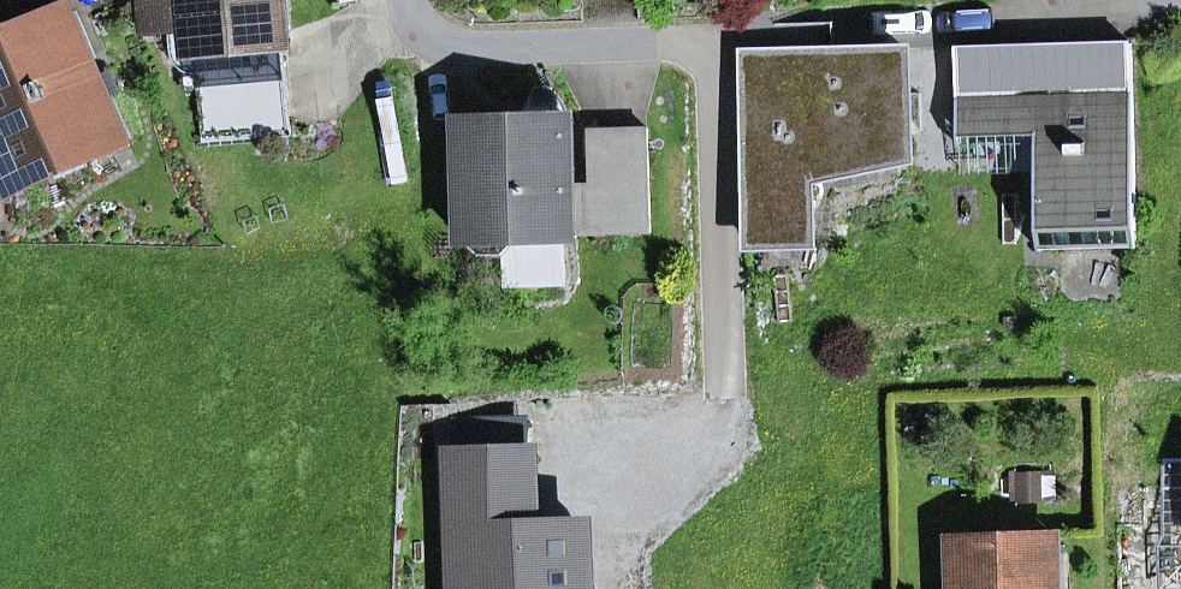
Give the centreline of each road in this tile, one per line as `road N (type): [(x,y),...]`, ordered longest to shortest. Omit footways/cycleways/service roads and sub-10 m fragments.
road 1 (residential): [(723,396),(716,90),(708,61),(692,47),(669,44),(445,48),(426,38),(406,0)]

